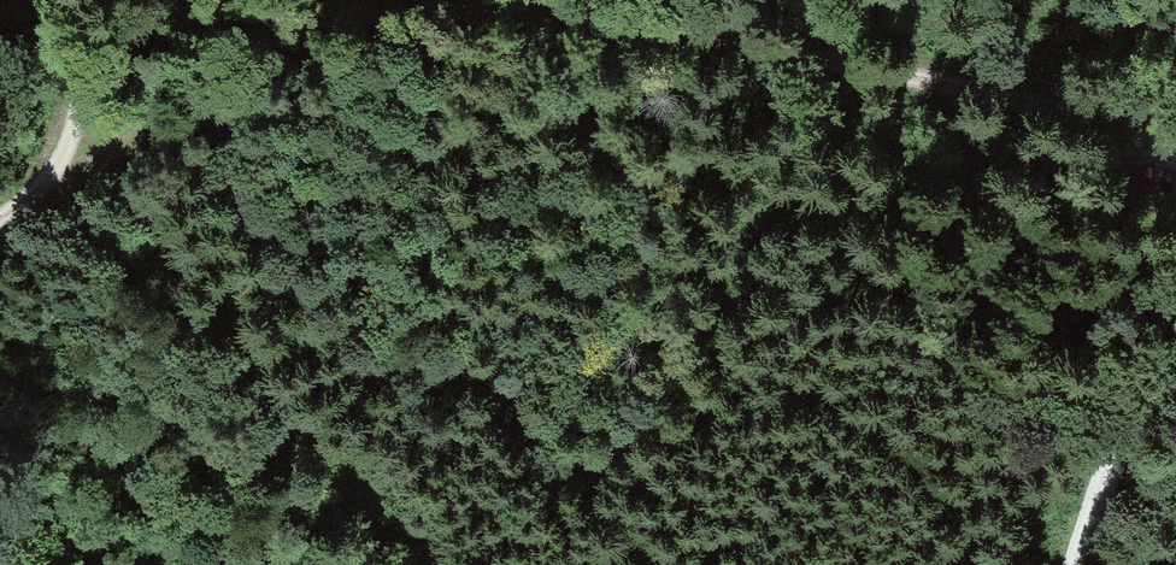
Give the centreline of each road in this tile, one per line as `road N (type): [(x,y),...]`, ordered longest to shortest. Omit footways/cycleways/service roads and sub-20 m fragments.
road 1 (track): [(1175,136),(1125,113),(522,0)]
road 2 (track): [(68,155),(355,0)]
road 3 (unclassified): [(1175,308),(1083,564)]
road 4 (track): [(0,201),(68,155),(67,35),(52,0)]

